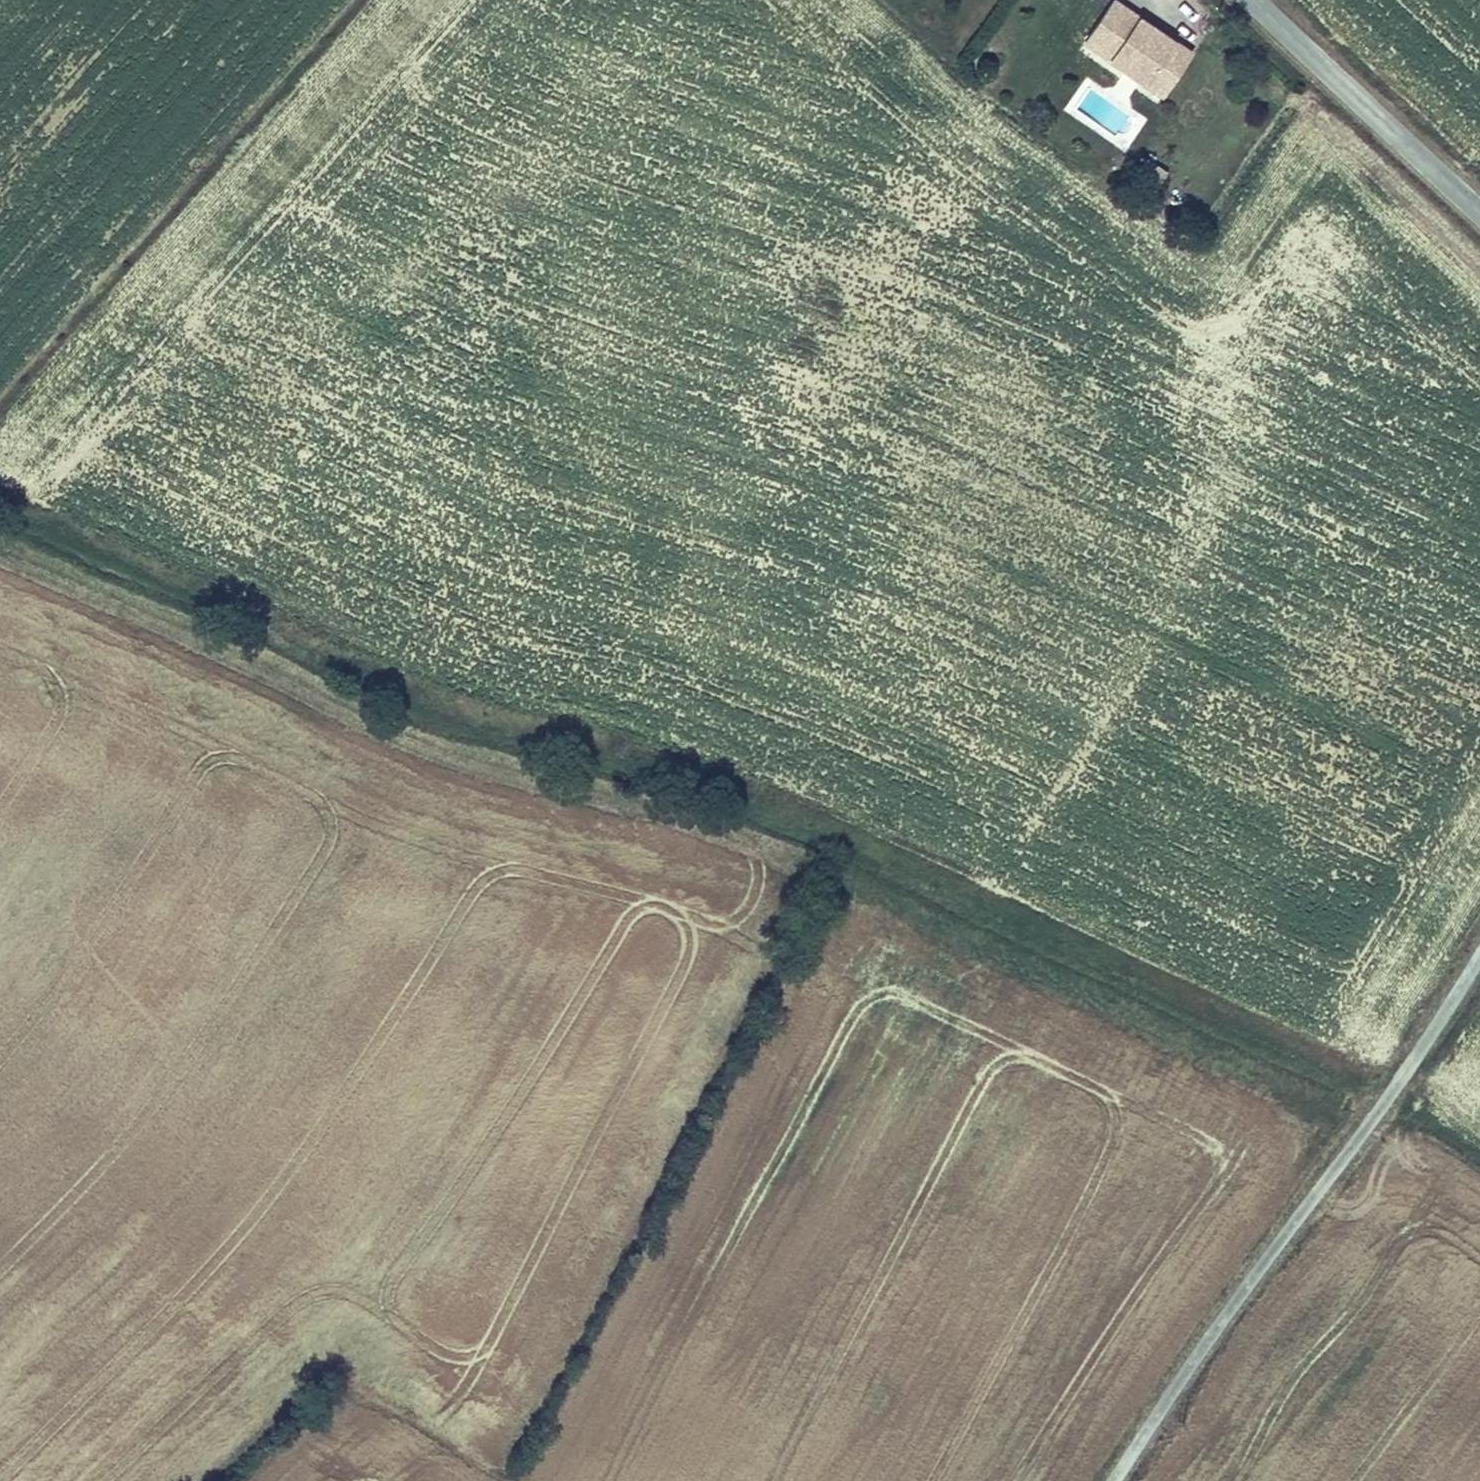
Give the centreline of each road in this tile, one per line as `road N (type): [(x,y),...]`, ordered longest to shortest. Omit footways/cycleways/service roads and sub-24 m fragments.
road 1 (unclassified): [(1479,957),(1115,1480)]
road 2 (tertiary): [(1252,0),(1479,213)]

